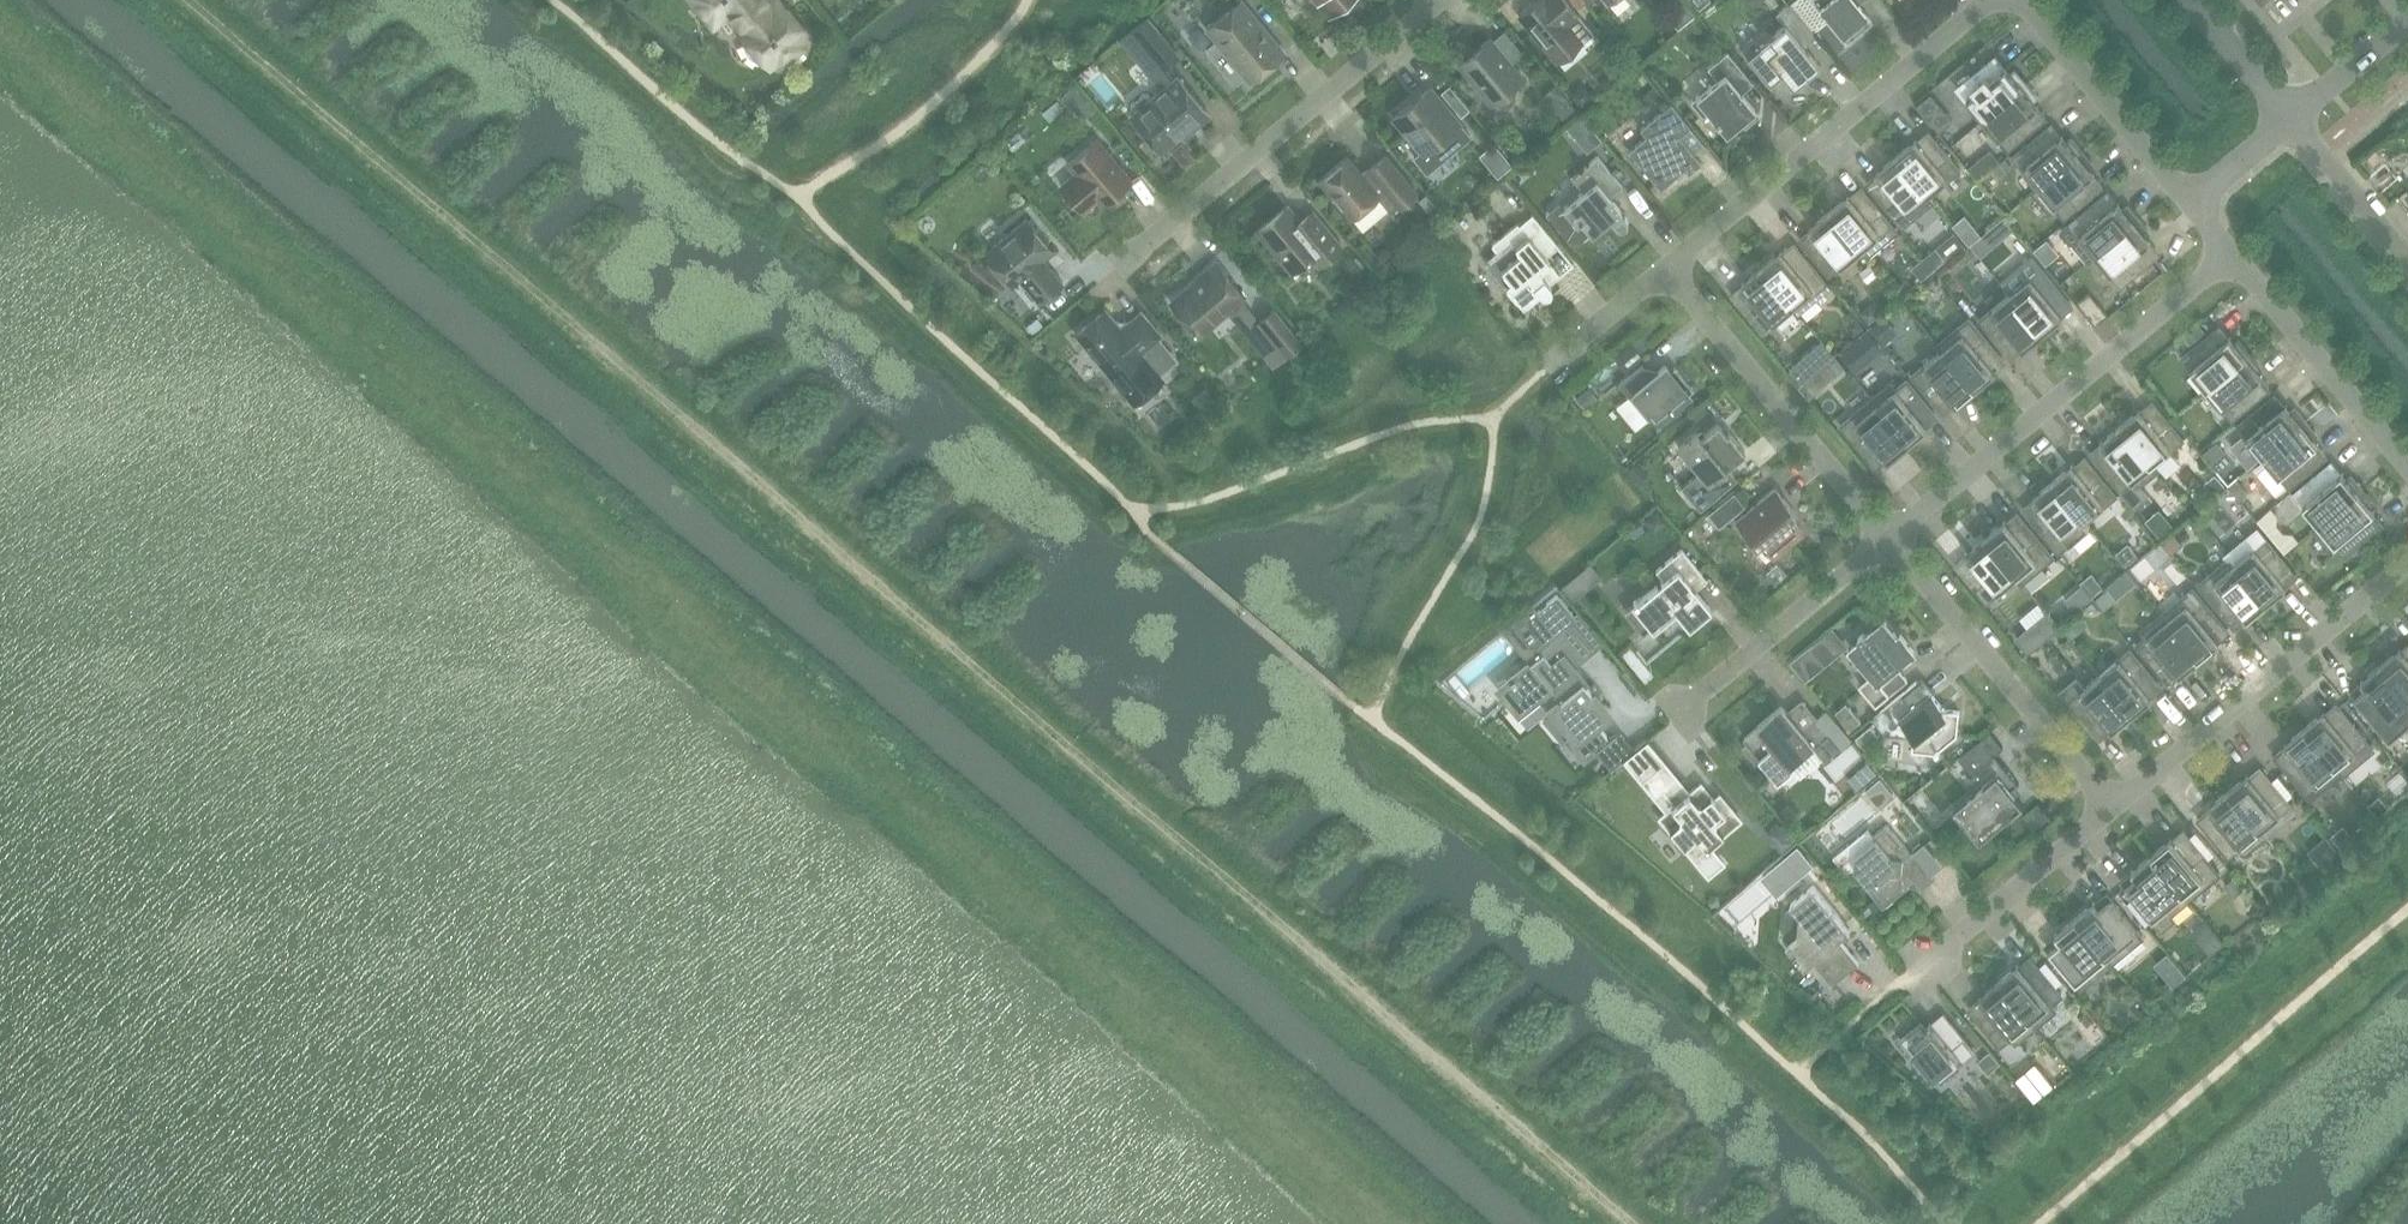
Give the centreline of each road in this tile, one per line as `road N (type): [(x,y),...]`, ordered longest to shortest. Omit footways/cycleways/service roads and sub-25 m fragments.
road 1 (residential): [(1880,535),(2231,236)]
road 2 (residential): [(1663,271),(1992,0)]
road 3 (residential): [(1436,0),(1115,268)]
road 4 (residential): [(2109,816),(2407,565)]
road 5 (residential): [(2109,816),(1880,535)]
road 6 (residential): [(1880,535),(1663,271)]
road 7 (residential): [(2407,447),(2231,236)]
road 8 (residential): [(2199,198),(2020,0)]
road 9 (residential): [(1677,703),(1880,535)]
road 10 (residential): [(1464,427),(1663,271)]
road 11 (residential): [(1923,958),(1974,932),(2109,816)]
road 12 (residential): [(2407,260),(2290,125)]
road 13 (tertiary): [(2290,125),(2187,0)]
road 14 (tertiary): [(2290,125),(2407,25)]

